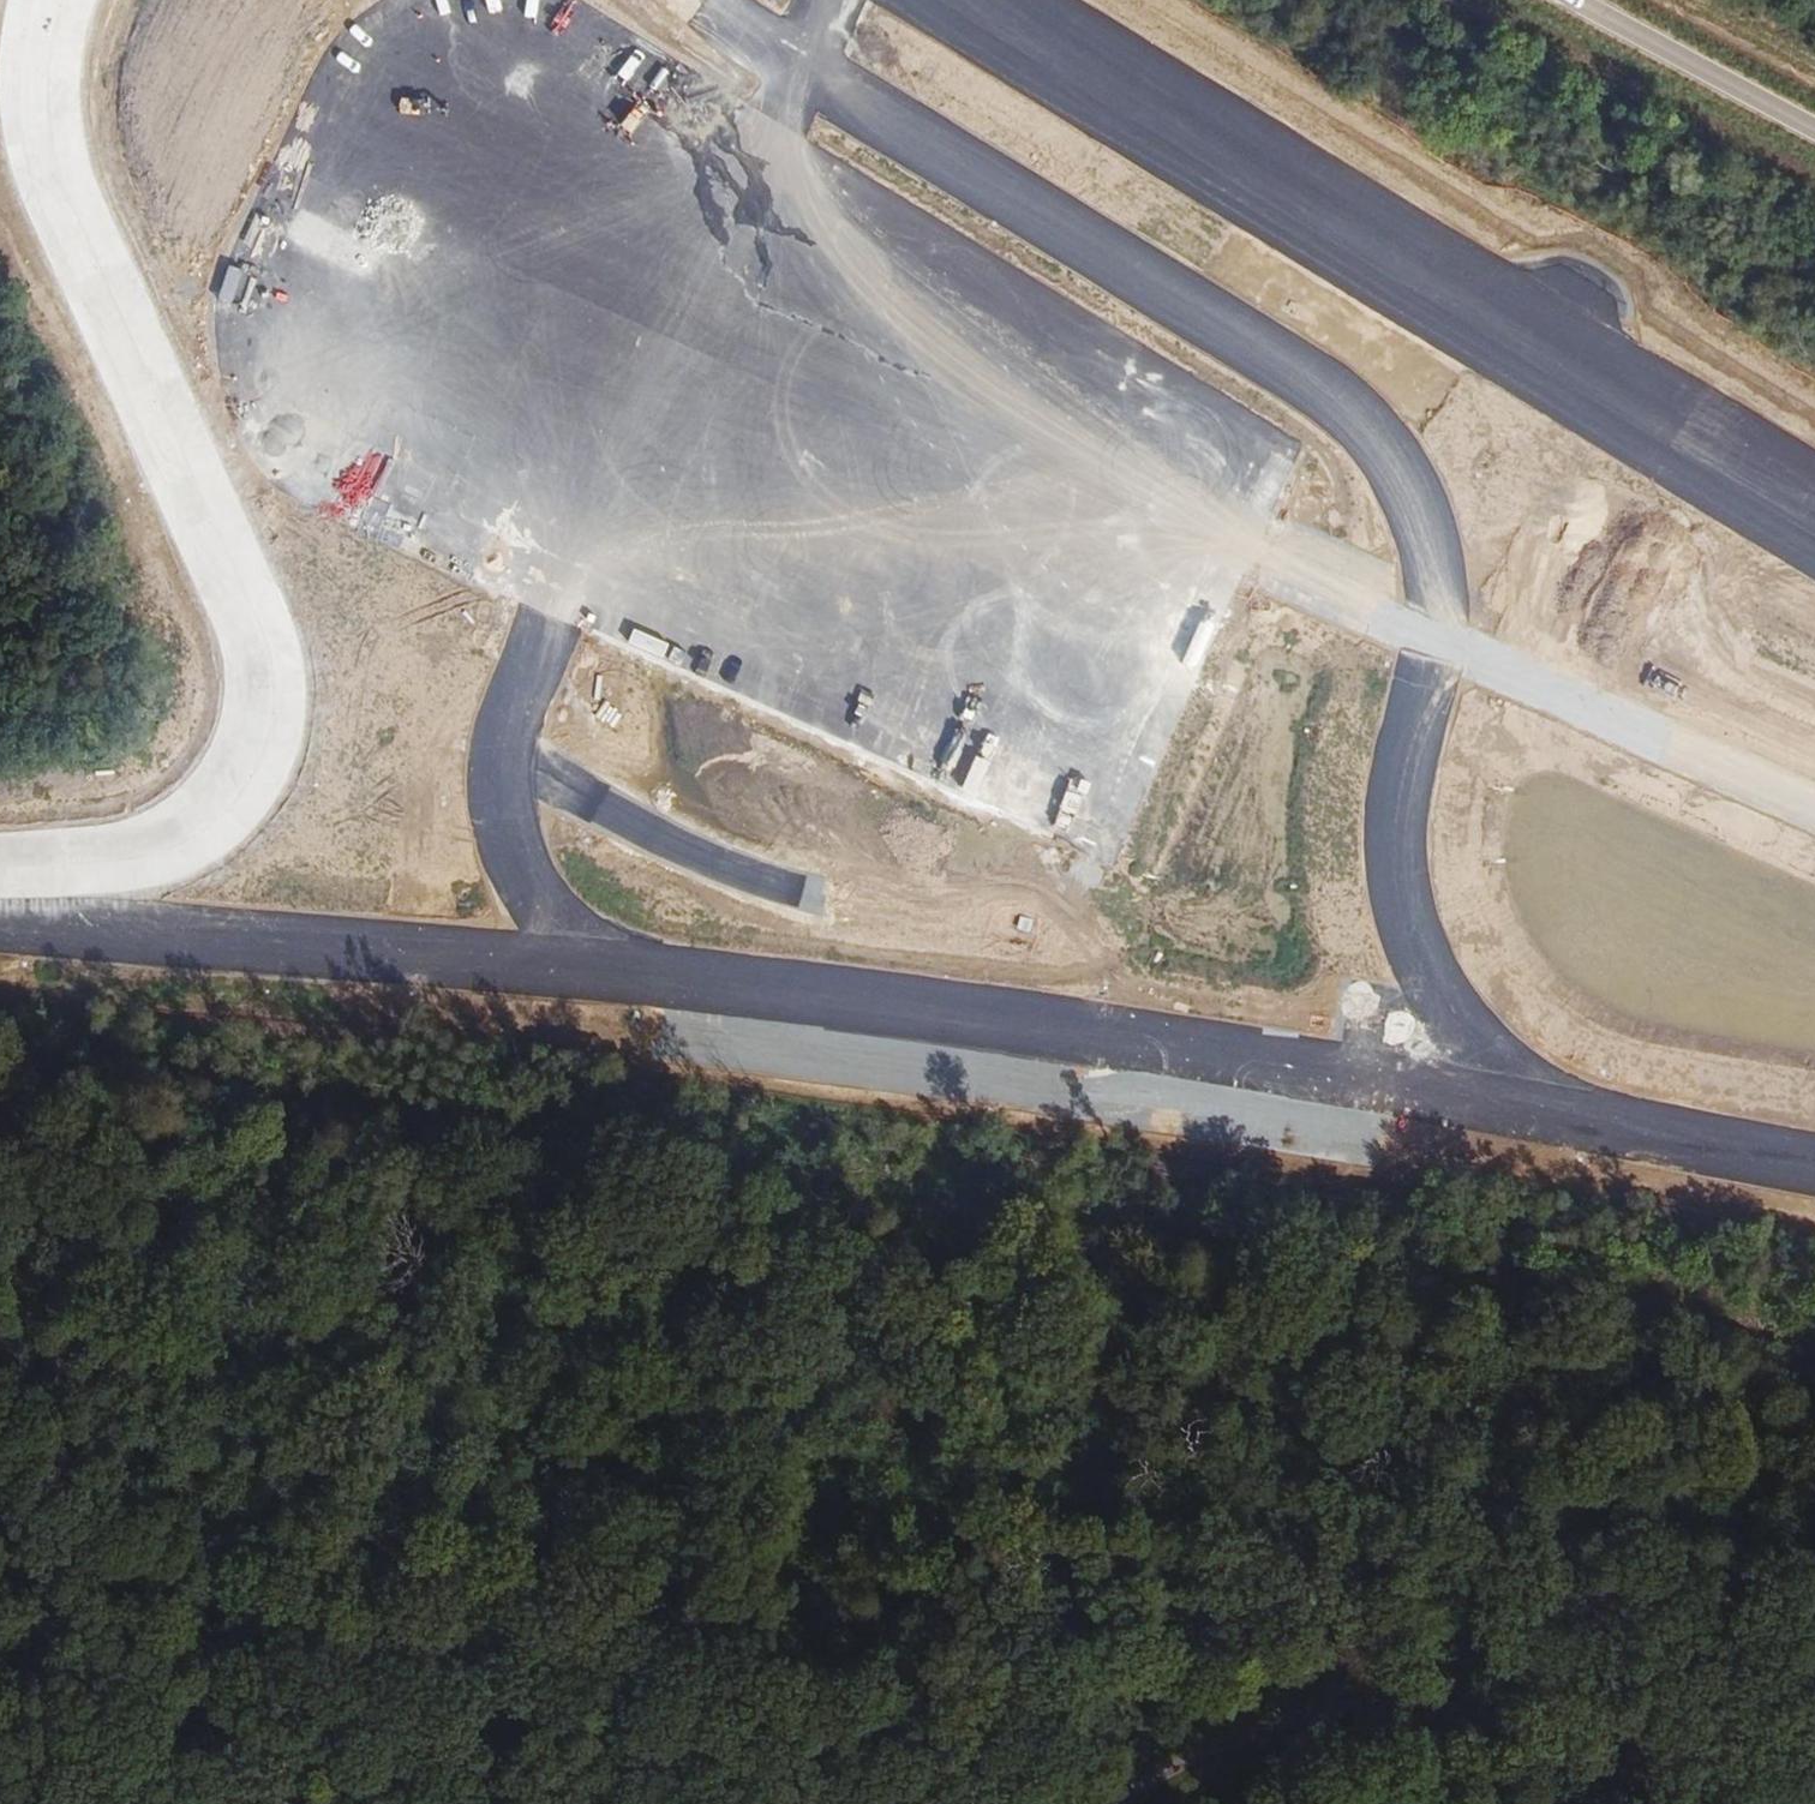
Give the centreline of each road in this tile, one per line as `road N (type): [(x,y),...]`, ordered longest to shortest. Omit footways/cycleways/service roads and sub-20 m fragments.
road 1 (unclassified): [(1814,806),(477,207)]
road 2 (track): [(1749,1803),(1578,1725),(1450,1686),(1361,1693),(1253,1724),(1111,1803)]

